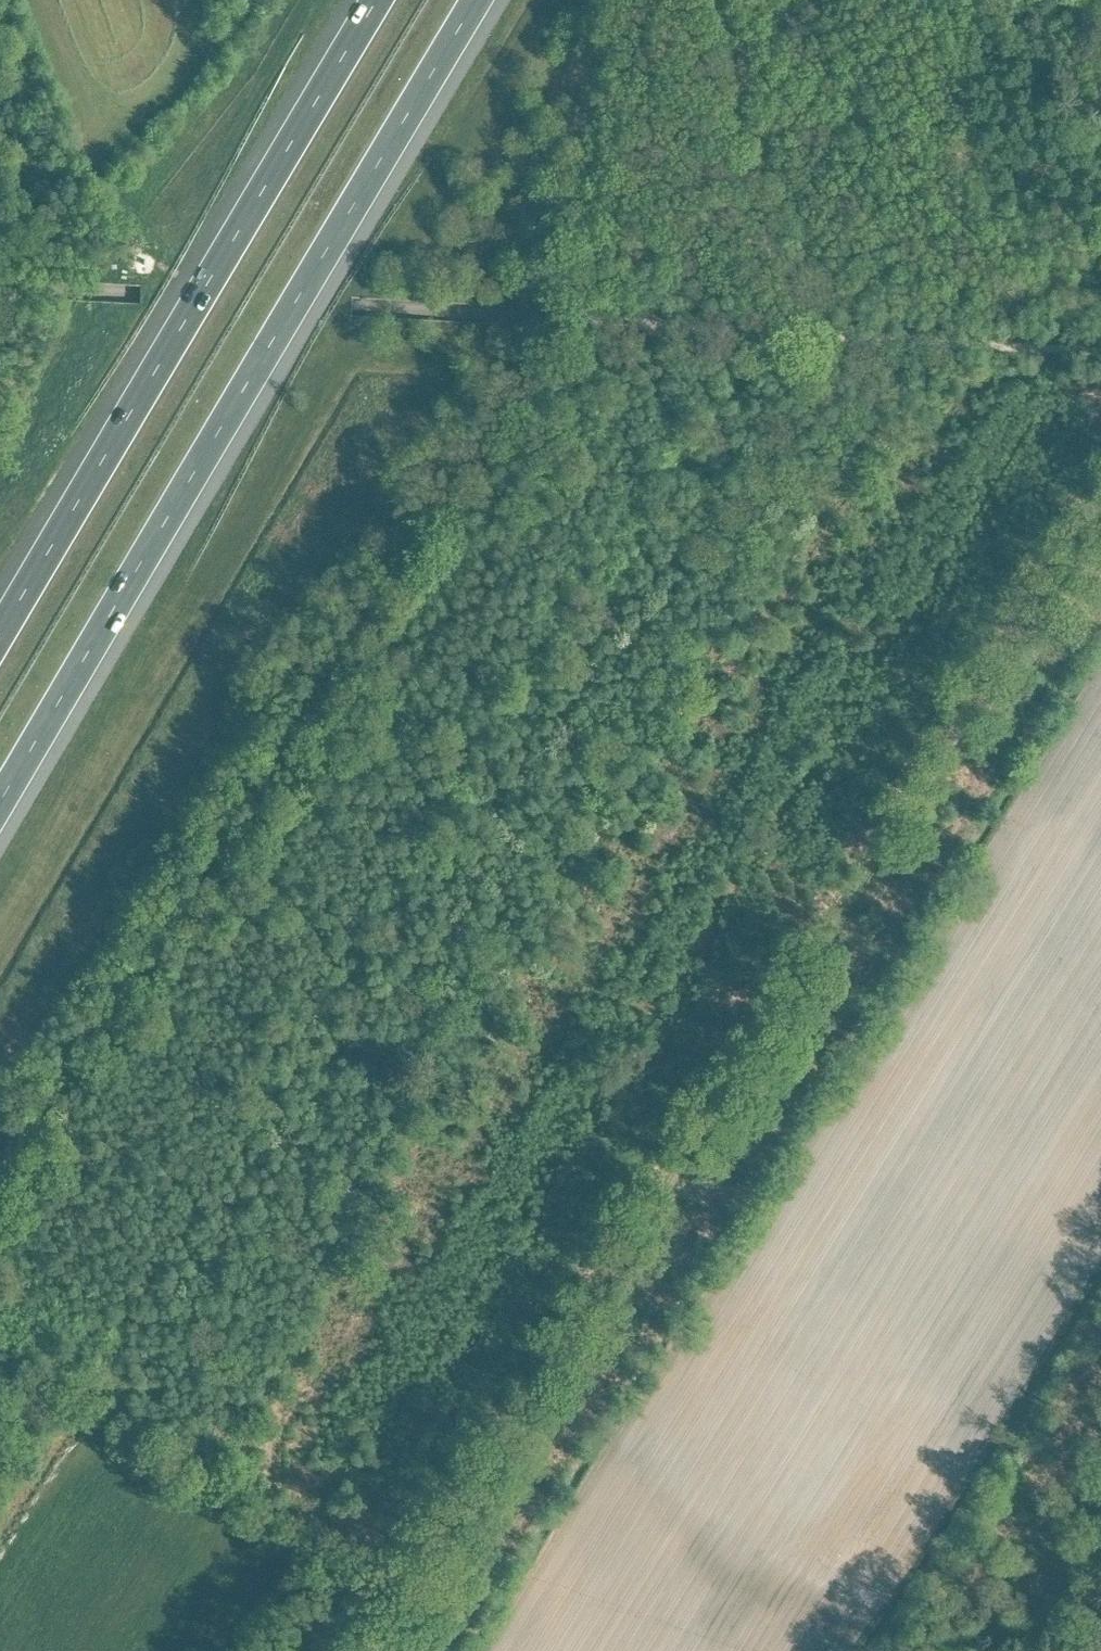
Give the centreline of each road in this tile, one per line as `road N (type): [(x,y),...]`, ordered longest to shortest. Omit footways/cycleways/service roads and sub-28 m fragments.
road 1 (motorway): [(0,805),(477,0)]
road 2 (motorway): [(377,0),(0,634)]

